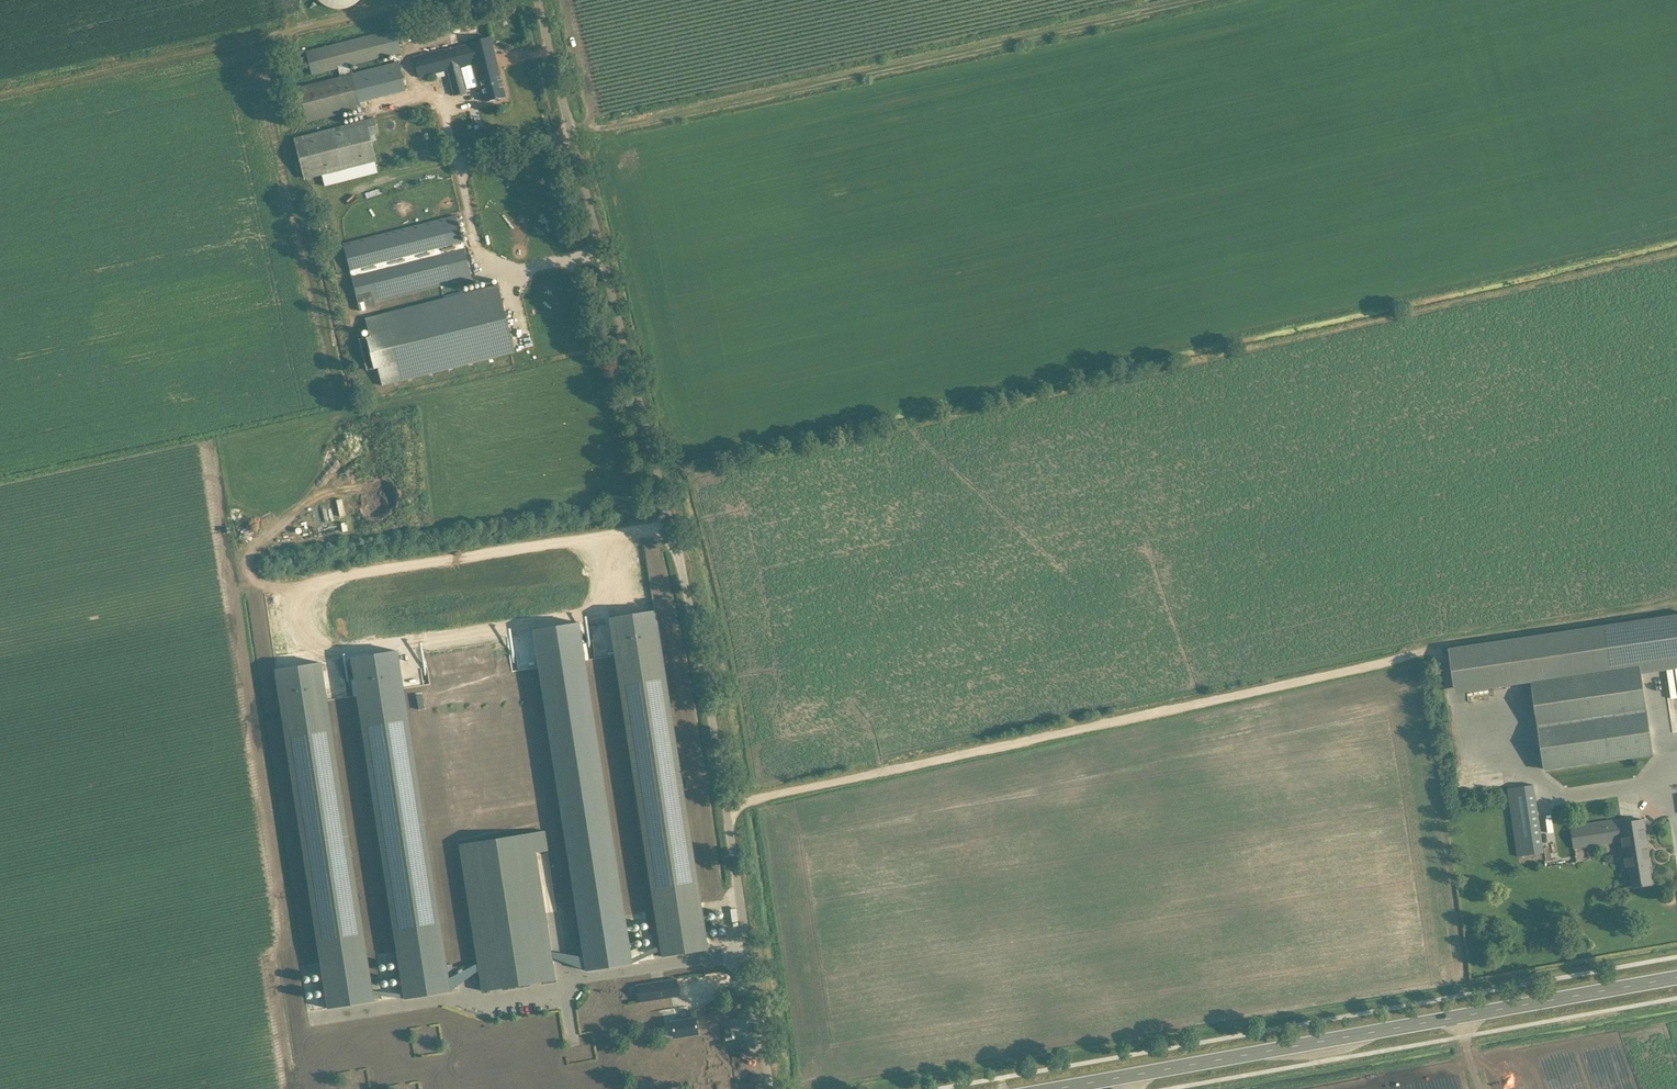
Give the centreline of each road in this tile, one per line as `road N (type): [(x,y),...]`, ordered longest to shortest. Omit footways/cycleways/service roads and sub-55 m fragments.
road 1 (unclassified): [(772,1088),(690,593),(533,0)]
road 2 (track): [(1676,610),(1438,648),(729,809)]
road 3 (track): [(1199,0),(568,138)]
road 4 (primary): [(1049,1088),(1676,976)]
road 5 (track): [(0,94),(447,0)]

